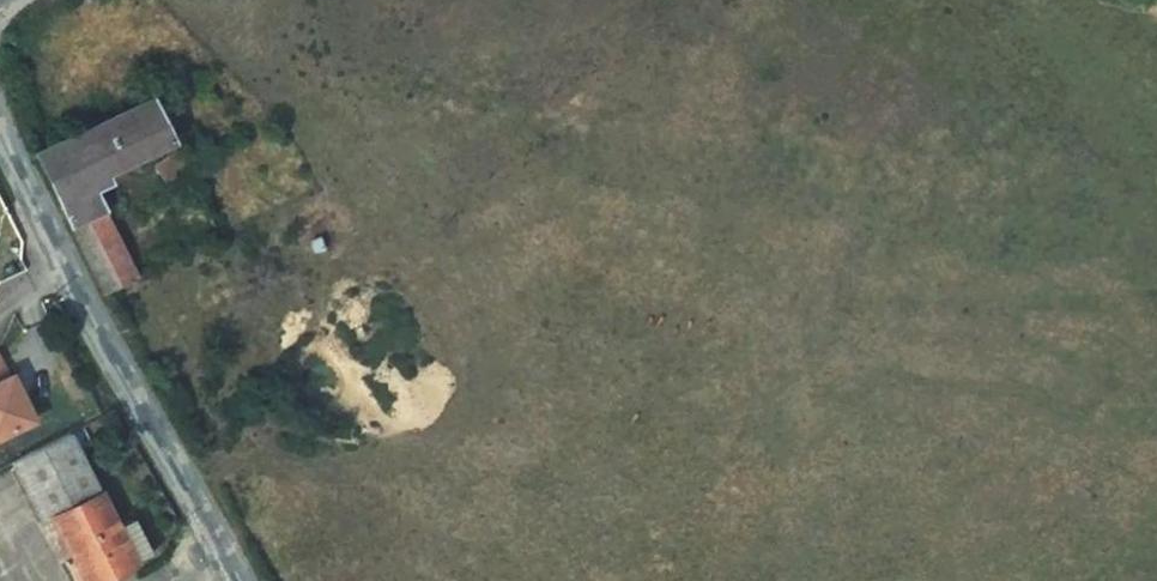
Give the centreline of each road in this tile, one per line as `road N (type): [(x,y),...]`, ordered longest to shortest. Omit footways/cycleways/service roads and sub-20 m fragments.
road 1 (residential): [(0,128),(110,368),(231,580)]

